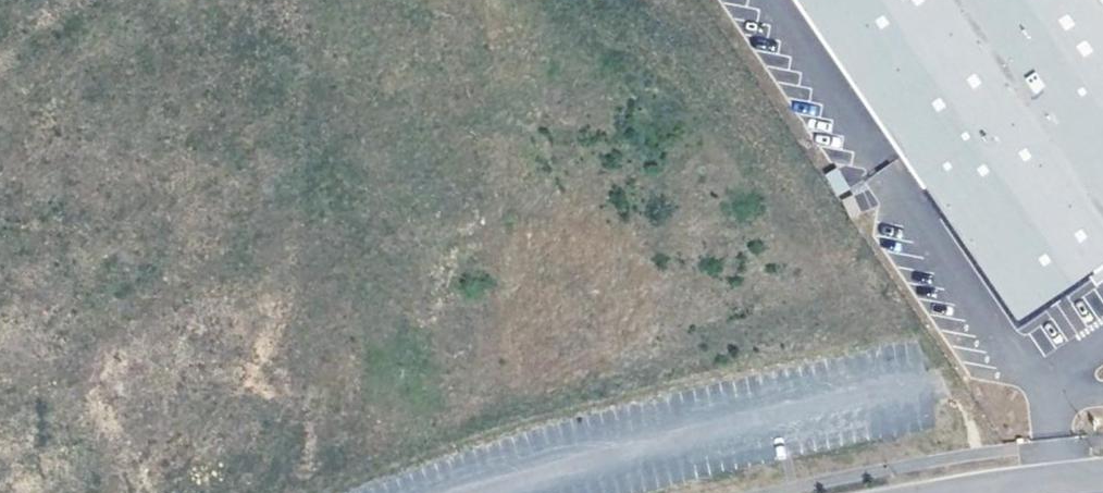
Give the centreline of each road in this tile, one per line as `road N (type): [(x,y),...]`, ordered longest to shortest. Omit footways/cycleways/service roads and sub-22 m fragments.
road 1 (unclassified): [(1102,475),(954,492)]

